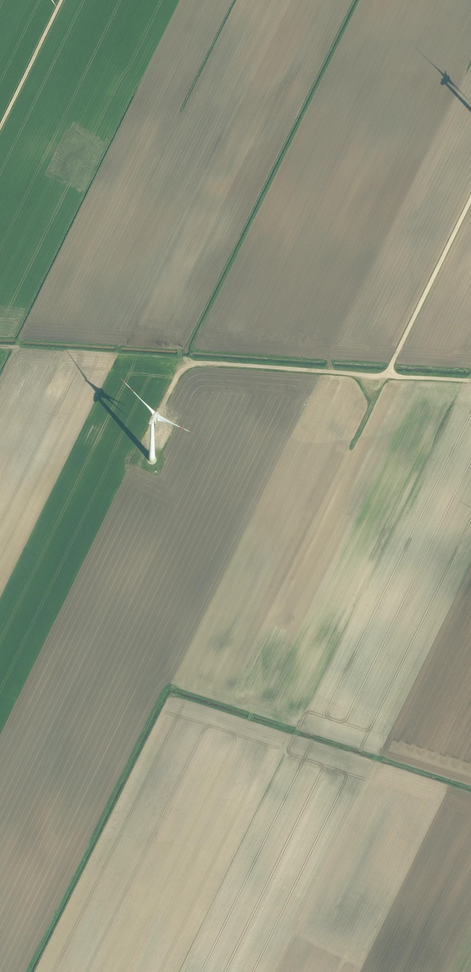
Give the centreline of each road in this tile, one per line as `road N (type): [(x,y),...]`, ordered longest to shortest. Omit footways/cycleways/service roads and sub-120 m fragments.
road 1 (track): [(470,196),(388,371),(379,376),(190,363),(144,446)]
road 2 (track): [(62,0),(0,128)]

